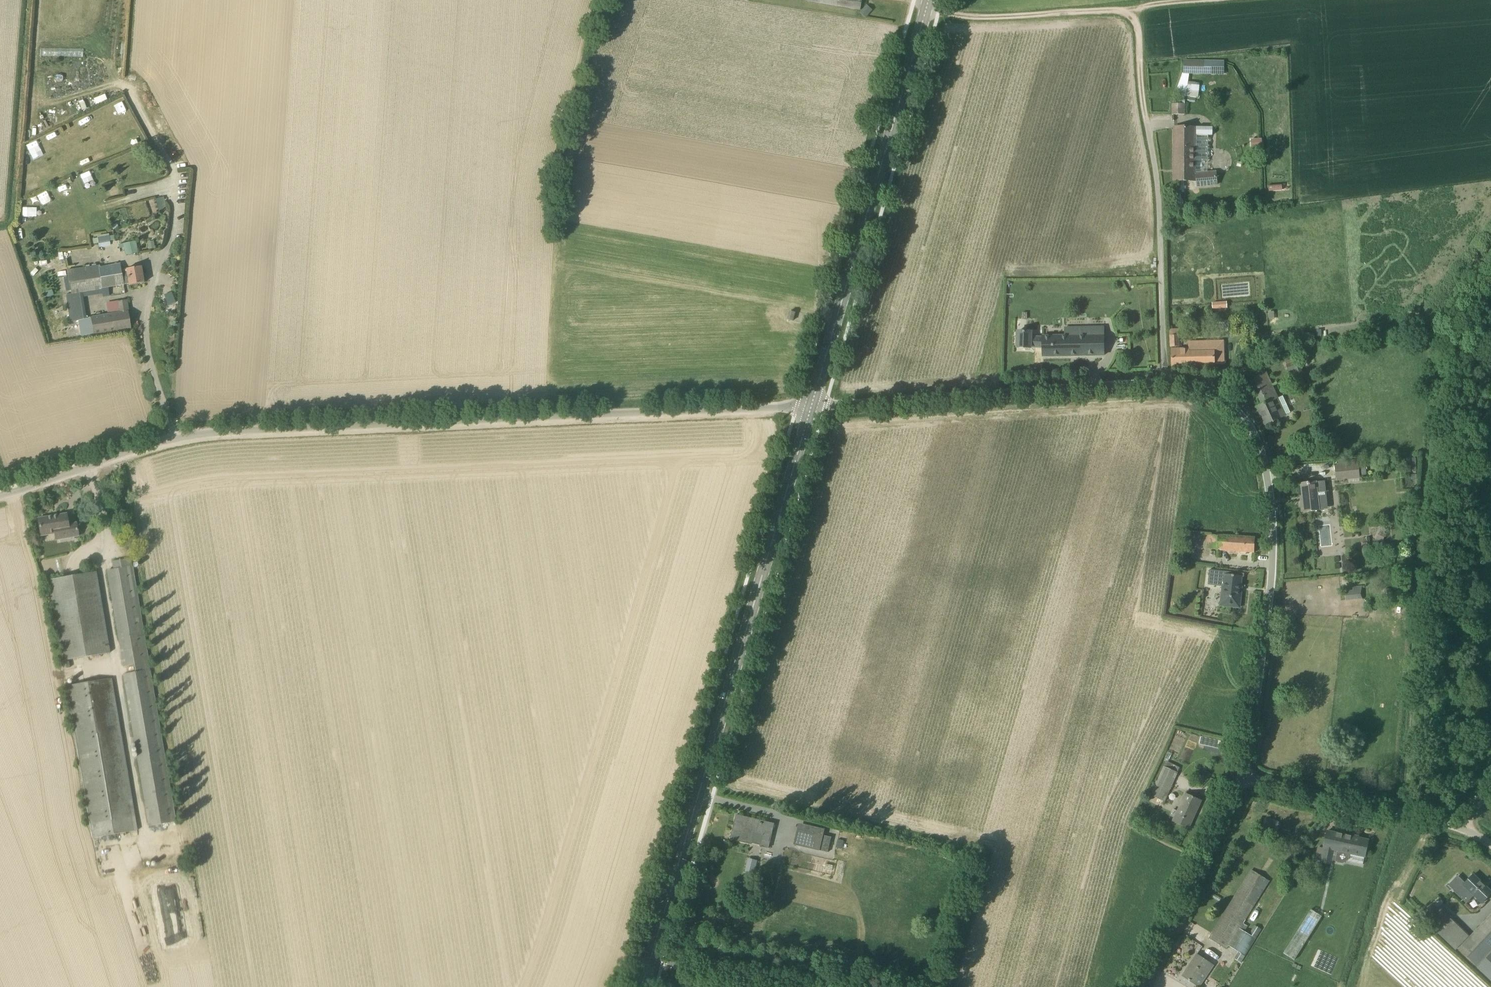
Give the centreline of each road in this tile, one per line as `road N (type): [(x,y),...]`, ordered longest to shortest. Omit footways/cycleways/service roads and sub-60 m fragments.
road 1 (unclassified): [(0,494),(188,434),(812,405)]
road 2 (secondary): [(655,959),(812,405)]
road 3 (unclassified): [(1239,779),(1269,579),(1262,459),(1222,404),(1191,390),(1161,393)]
road 4 (secondary): [(812,405),(928,0)]
road 5 (unclassified): [(812,405),(1161,393)]
road 6 (unclassified): [(1490,852),(1464,833),(1404,814),(1239,779)]
road 7 (unclassified): [(1161,393),(1158,201),(1146,137)]
road 8 (unclassified): [(1146,986),(1239,779)]
road 9 (track): [(927,8),(974,17),(1105,9),(1125,15)]
road 10 (track): [(1125,15),(1140,41),(1146,137)]
road 11 (unclassified): [(655,959),(777,986)]

